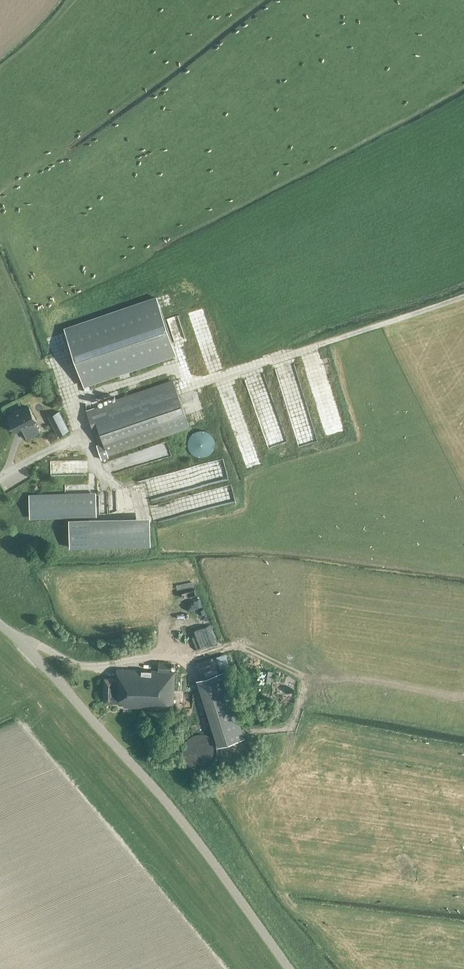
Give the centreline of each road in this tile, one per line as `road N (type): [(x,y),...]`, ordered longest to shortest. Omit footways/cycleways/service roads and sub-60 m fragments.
road 1 (tertiary): [(288,968),(172,810),(0,624)]

